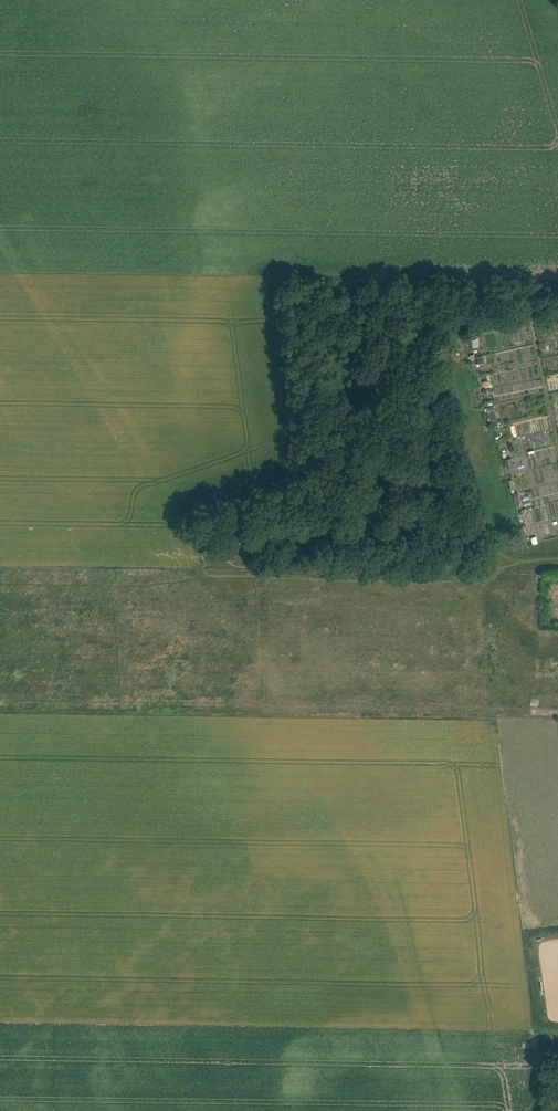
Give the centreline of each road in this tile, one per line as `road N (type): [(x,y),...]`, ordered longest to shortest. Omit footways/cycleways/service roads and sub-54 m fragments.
road 1 (track): [(534,711),(0,703)]
road 2 (track): [(557,315),(438,327),(392,368),(376,405)]

